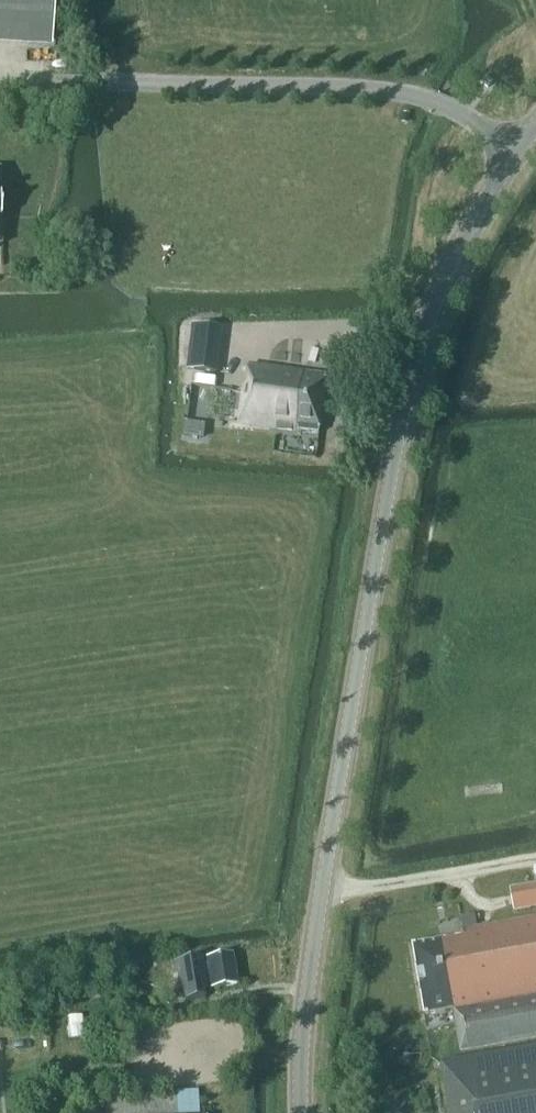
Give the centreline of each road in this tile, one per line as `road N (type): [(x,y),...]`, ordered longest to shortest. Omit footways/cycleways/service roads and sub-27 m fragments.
road 1 (secondary): [(300,1112),(315,921),(404,405),(437,295),(496,182),(535,126)]

